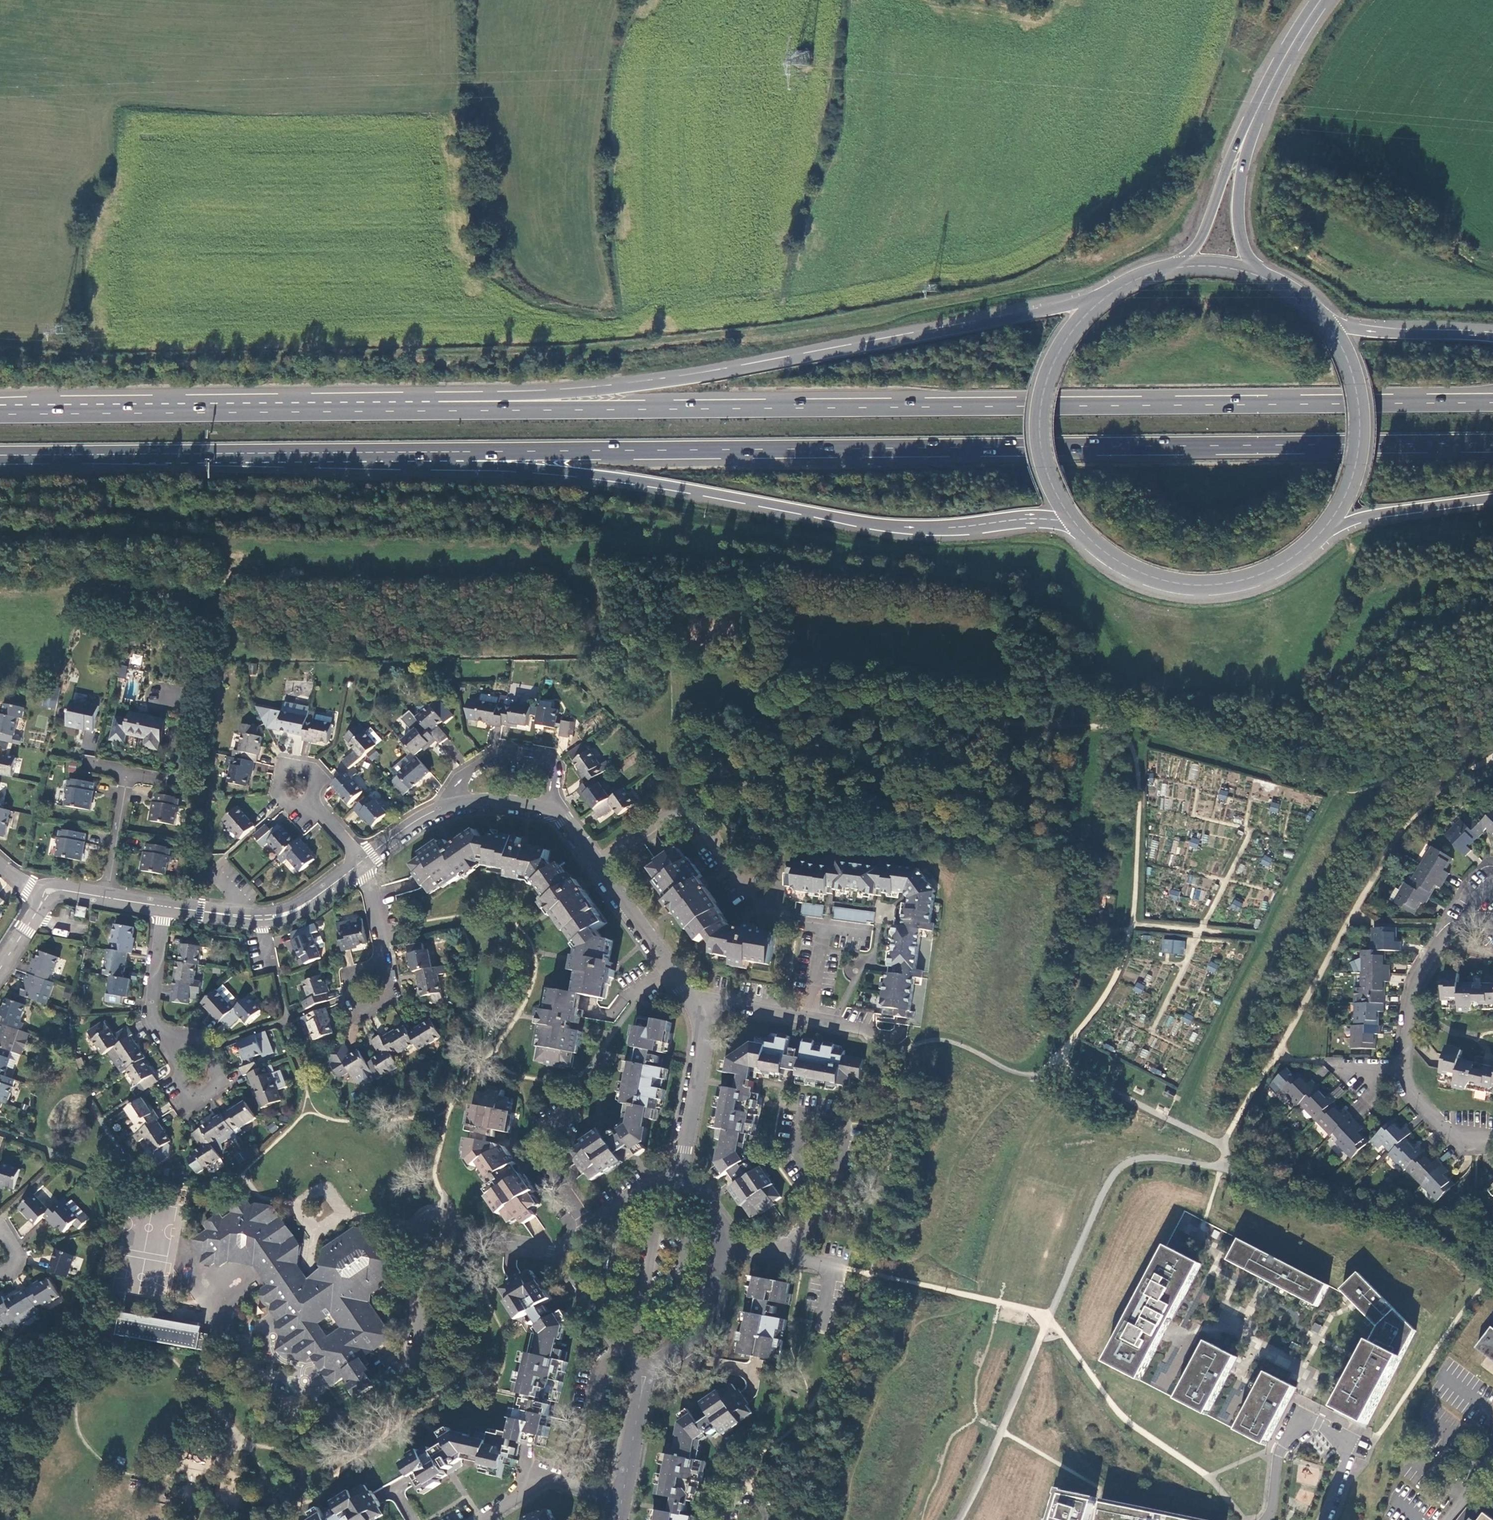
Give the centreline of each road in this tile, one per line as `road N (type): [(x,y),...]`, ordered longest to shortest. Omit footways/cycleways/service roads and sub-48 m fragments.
road 1 (trunk): [(1492,402),(0,413)]
road 2 (trunk): [(160,456),(1492,444)]
road 3 (trunk): [(1107,296),(597,391),(0,412)]
road 4 (trunk): [(160,456),(539,468),(876,523),(947,527),(1045,518),(1079,527)]
road 5 (trunk): [(1079,527),(1133,568),(1198,585),(1264,573),(1320,534)]
road 6 (trunk): [(1107,296),(1059,354),(1043,407),(1047,462),(1079,527)]
road 7 (residential): [(551,807),(564,815),(694,1003)]
road 8 (residential): [(1322,1519),(1344,1452),(1335,1434),(1307,1419),(1278,1456),(1266,1519)]
road 9 (trunk): [(1320,534),(1354,480),(1363,437),(1355,372),(1325,320)]
road 10 (residential): [(165,906),(288,913),(363,861)]
road 11 (trunk): [(1269,278),(1246,251),(1239,223),(1242,176),(1268,89)]
road 12 (trunk): [(1268,89),(1206,230),(1177,266)]
road 13 (residential): [(1492,920),(1464,921),(1441,943),(1413,994),(1405,1067)]
road 14 (residential): [(878,1035),(705,999),(694,1003)]
road 15 (residential): [(164,1033),(181,1059),(177,1082),(191,1102),(223,1081),(202,1039),(190,1035)]
road 16 (trunk): [(1320,534),(1374,515),(1492,498)]
road 17 (residential): [(455,803),(458,781),(504,751),(546,758),(555,771),(551,807)]
road 18 (residential): [(694,1003),(703,1042),(679,1169)]
road 19 (trunk): [(1492,336),(1382,333),(1325,320)]
road 20 (residential): [(645,1374),(705,1332),(723,1245)]
road 21 (trunk): [(0,456),(160,456)]
road 22 (residential): [(623,1498),(547,1476),(480,1519)]
road 23 (residential): [(592,1228),(538,1146),(546,1128),(575,1109)]
road 24 (residential): [(557,1253),(645,1374)]
road 25 (residential): [(165,906),(153,1015),(164,1033)]
road 26 (residential): [(108,897),(129,771)]
road 27 (residential): [(645,1374),(623,1498)]

